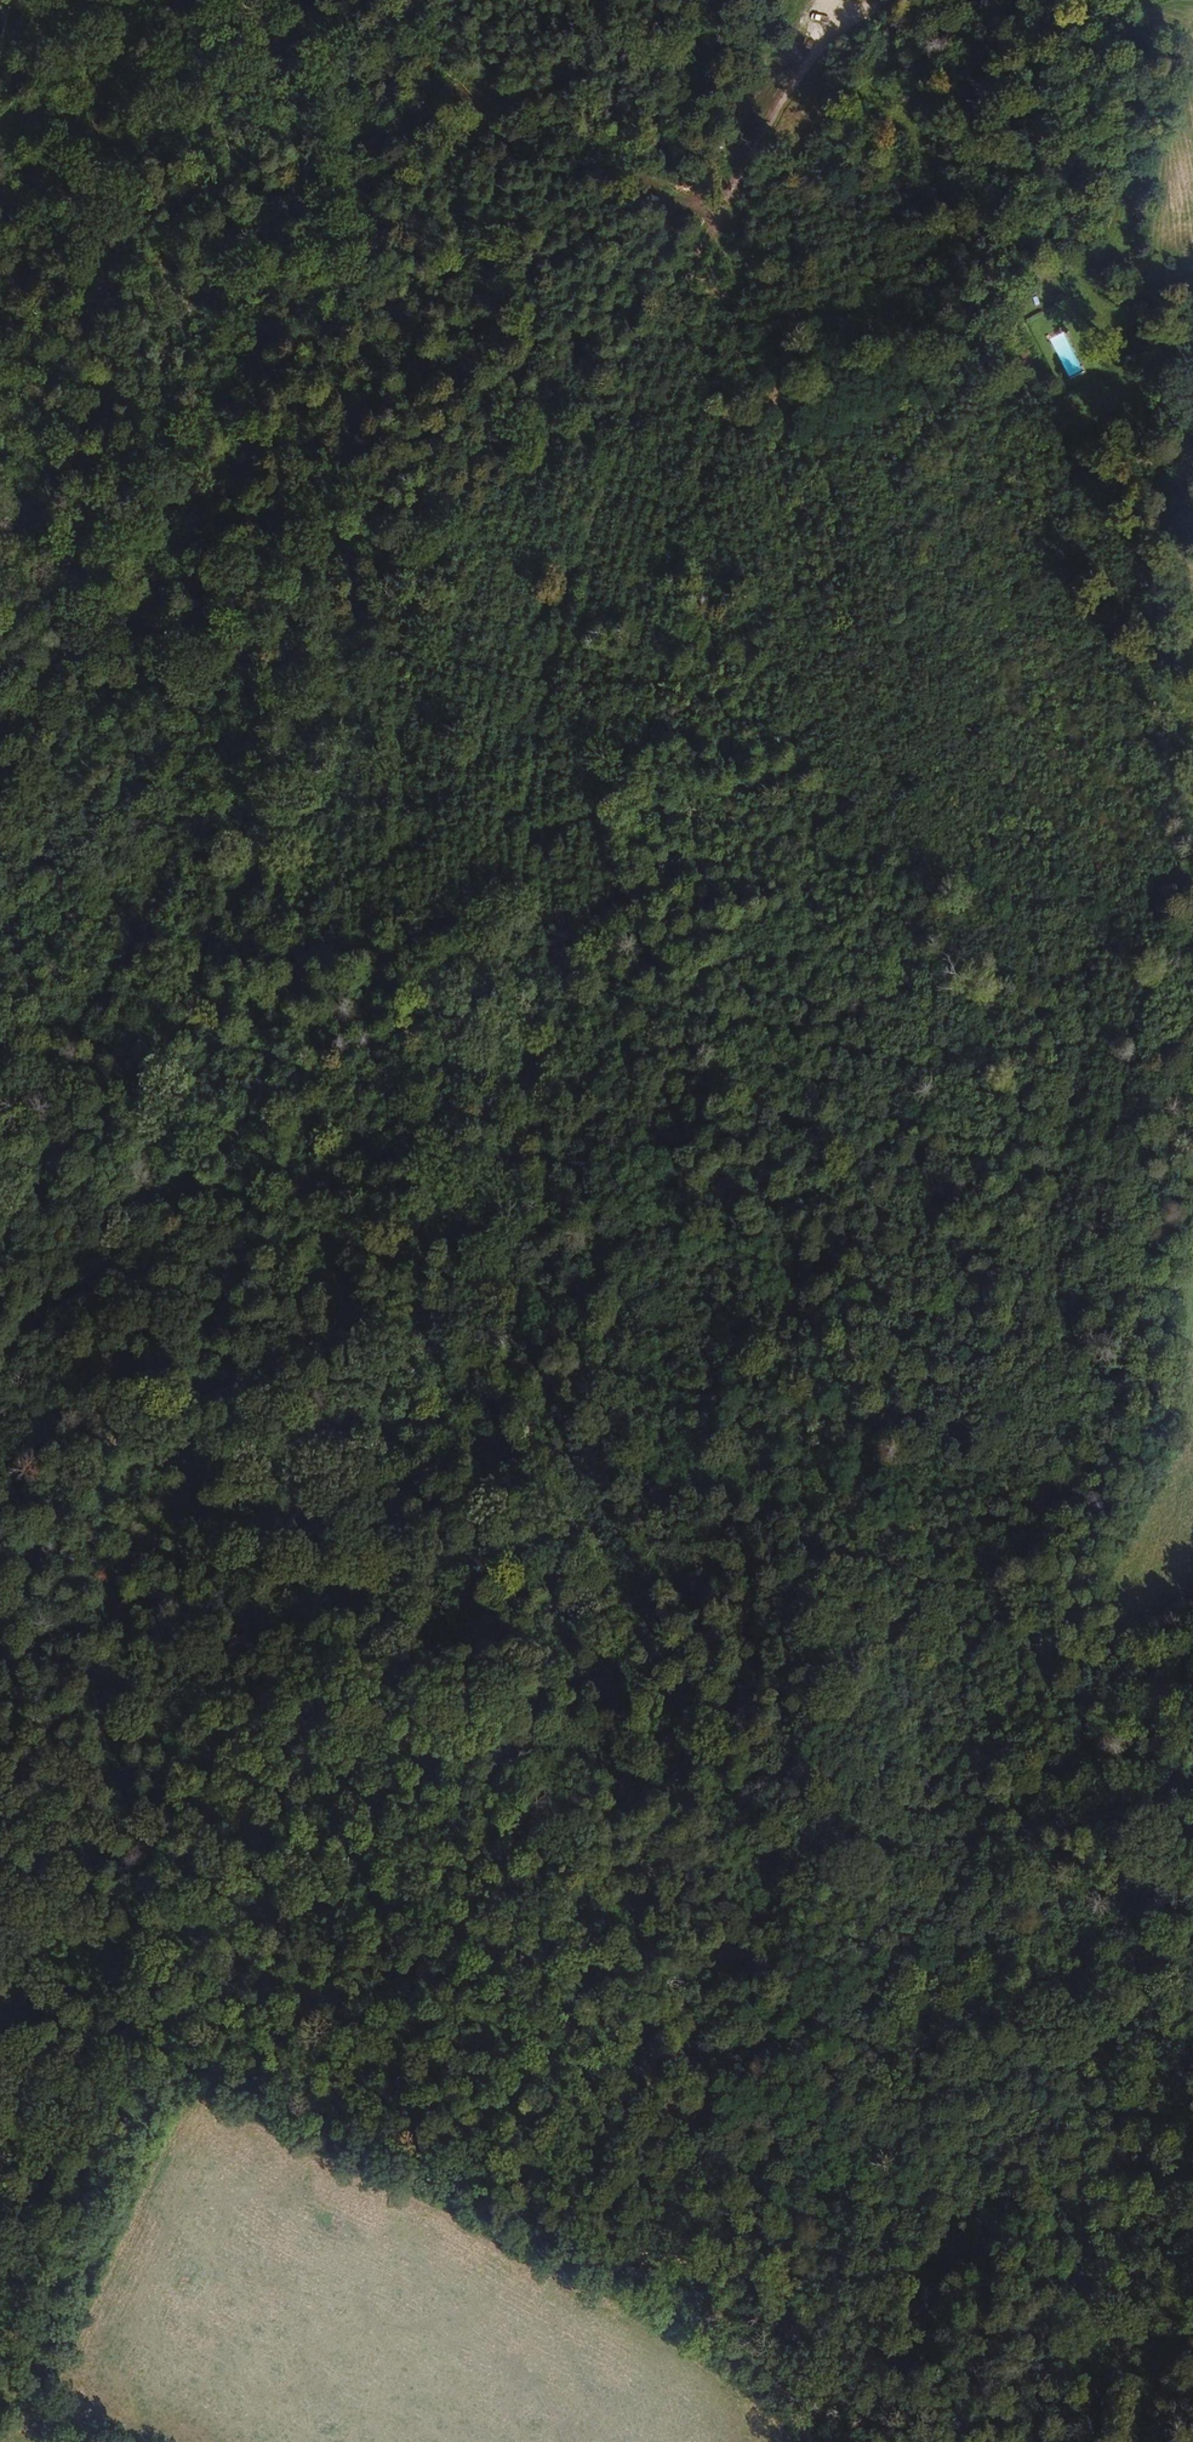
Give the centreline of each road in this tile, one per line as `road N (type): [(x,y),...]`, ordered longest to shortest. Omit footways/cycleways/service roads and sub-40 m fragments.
road 1 (track): [(1192,2339),(1133,2332),(1104,2301),(1076,2209),(1084,2111),(1058,1958),(1004,1777),(882,1471),(735,1360),(638,1245),(542,1011),(525,881),(547,683),(603,489),(676,305),(718,224)]
road 2 (track): [(718,224),(770,481),(816,622),(926,793),(976,862),(1040,922),(1087,944),(1173,956),(1192,950)]
road 3 (track): [(896,0),(814,55),(741,169),(718,224)]

